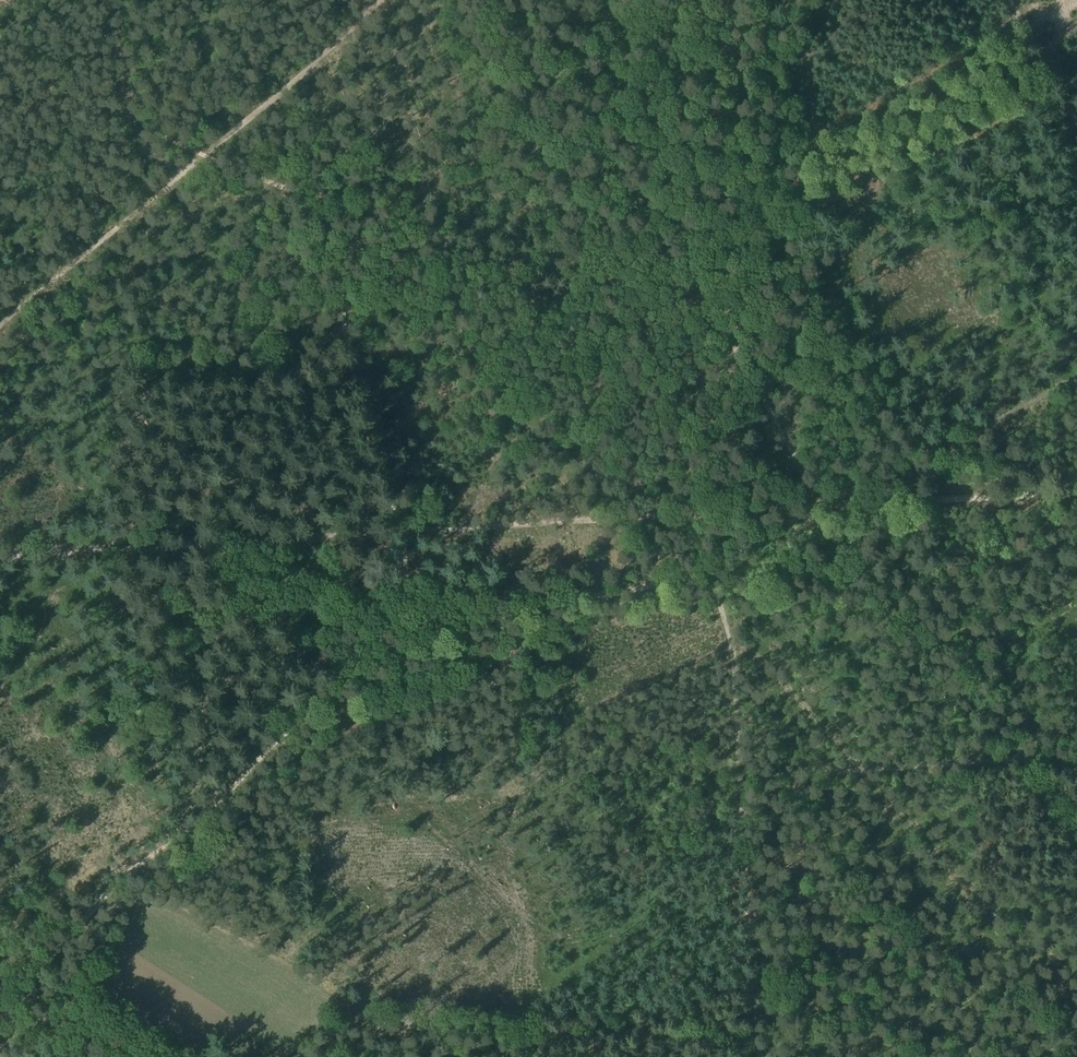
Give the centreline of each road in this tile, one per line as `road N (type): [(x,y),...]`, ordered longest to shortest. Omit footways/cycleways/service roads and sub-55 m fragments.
road 1 (track): [(0,557),(812,509)]
road 2 (track): [(413,649),(319,713),(247,790),(86,919),(0,1007)]
road 3 (track): [(812,509),(810,486),(699,290),(691,259),(734,106),(725,0)]
road 4 (track): [(713,568),(755,1056)]
road 5 (track): [(812,509),(705,572),(413,649)]
road 6 (track): [(735,774),(1076,753)]
road 7 (track): [(381,0),(180,175)]
road 8 (track): [(856,505),(1009,416),(1076,386)]
road 9 (track): [(1076,494),(856,505)]
road 10 (track): [(1076,133),(1005,0)]

